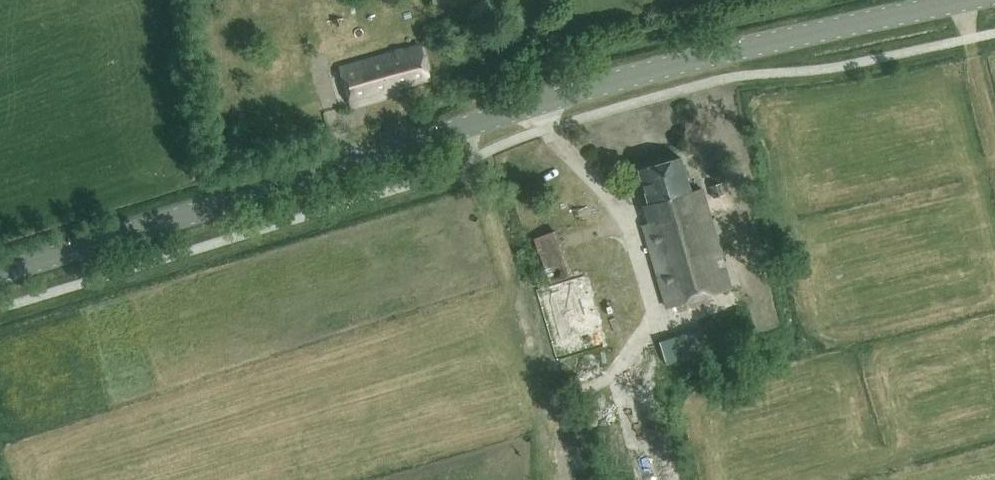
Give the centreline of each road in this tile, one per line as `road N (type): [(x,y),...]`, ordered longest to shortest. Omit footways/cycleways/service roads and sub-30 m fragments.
road 1 (secondary): [(0,270),(751,50),(975,0)]

